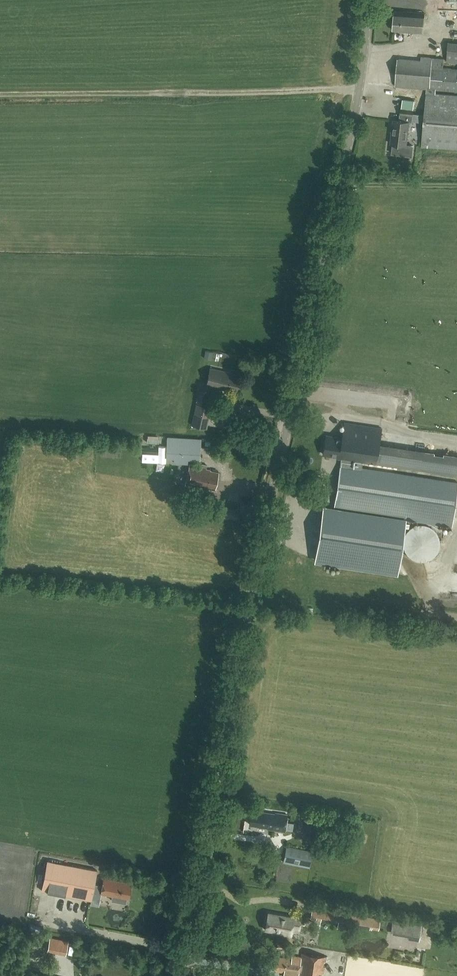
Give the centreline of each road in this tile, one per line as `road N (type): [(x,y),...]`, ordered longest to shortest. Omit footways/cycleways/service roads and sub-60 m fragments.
road 1 (unclassified): [(180,975),(358,90),(368,0)]
road 2 (track): [(0,94),(358,90)]

